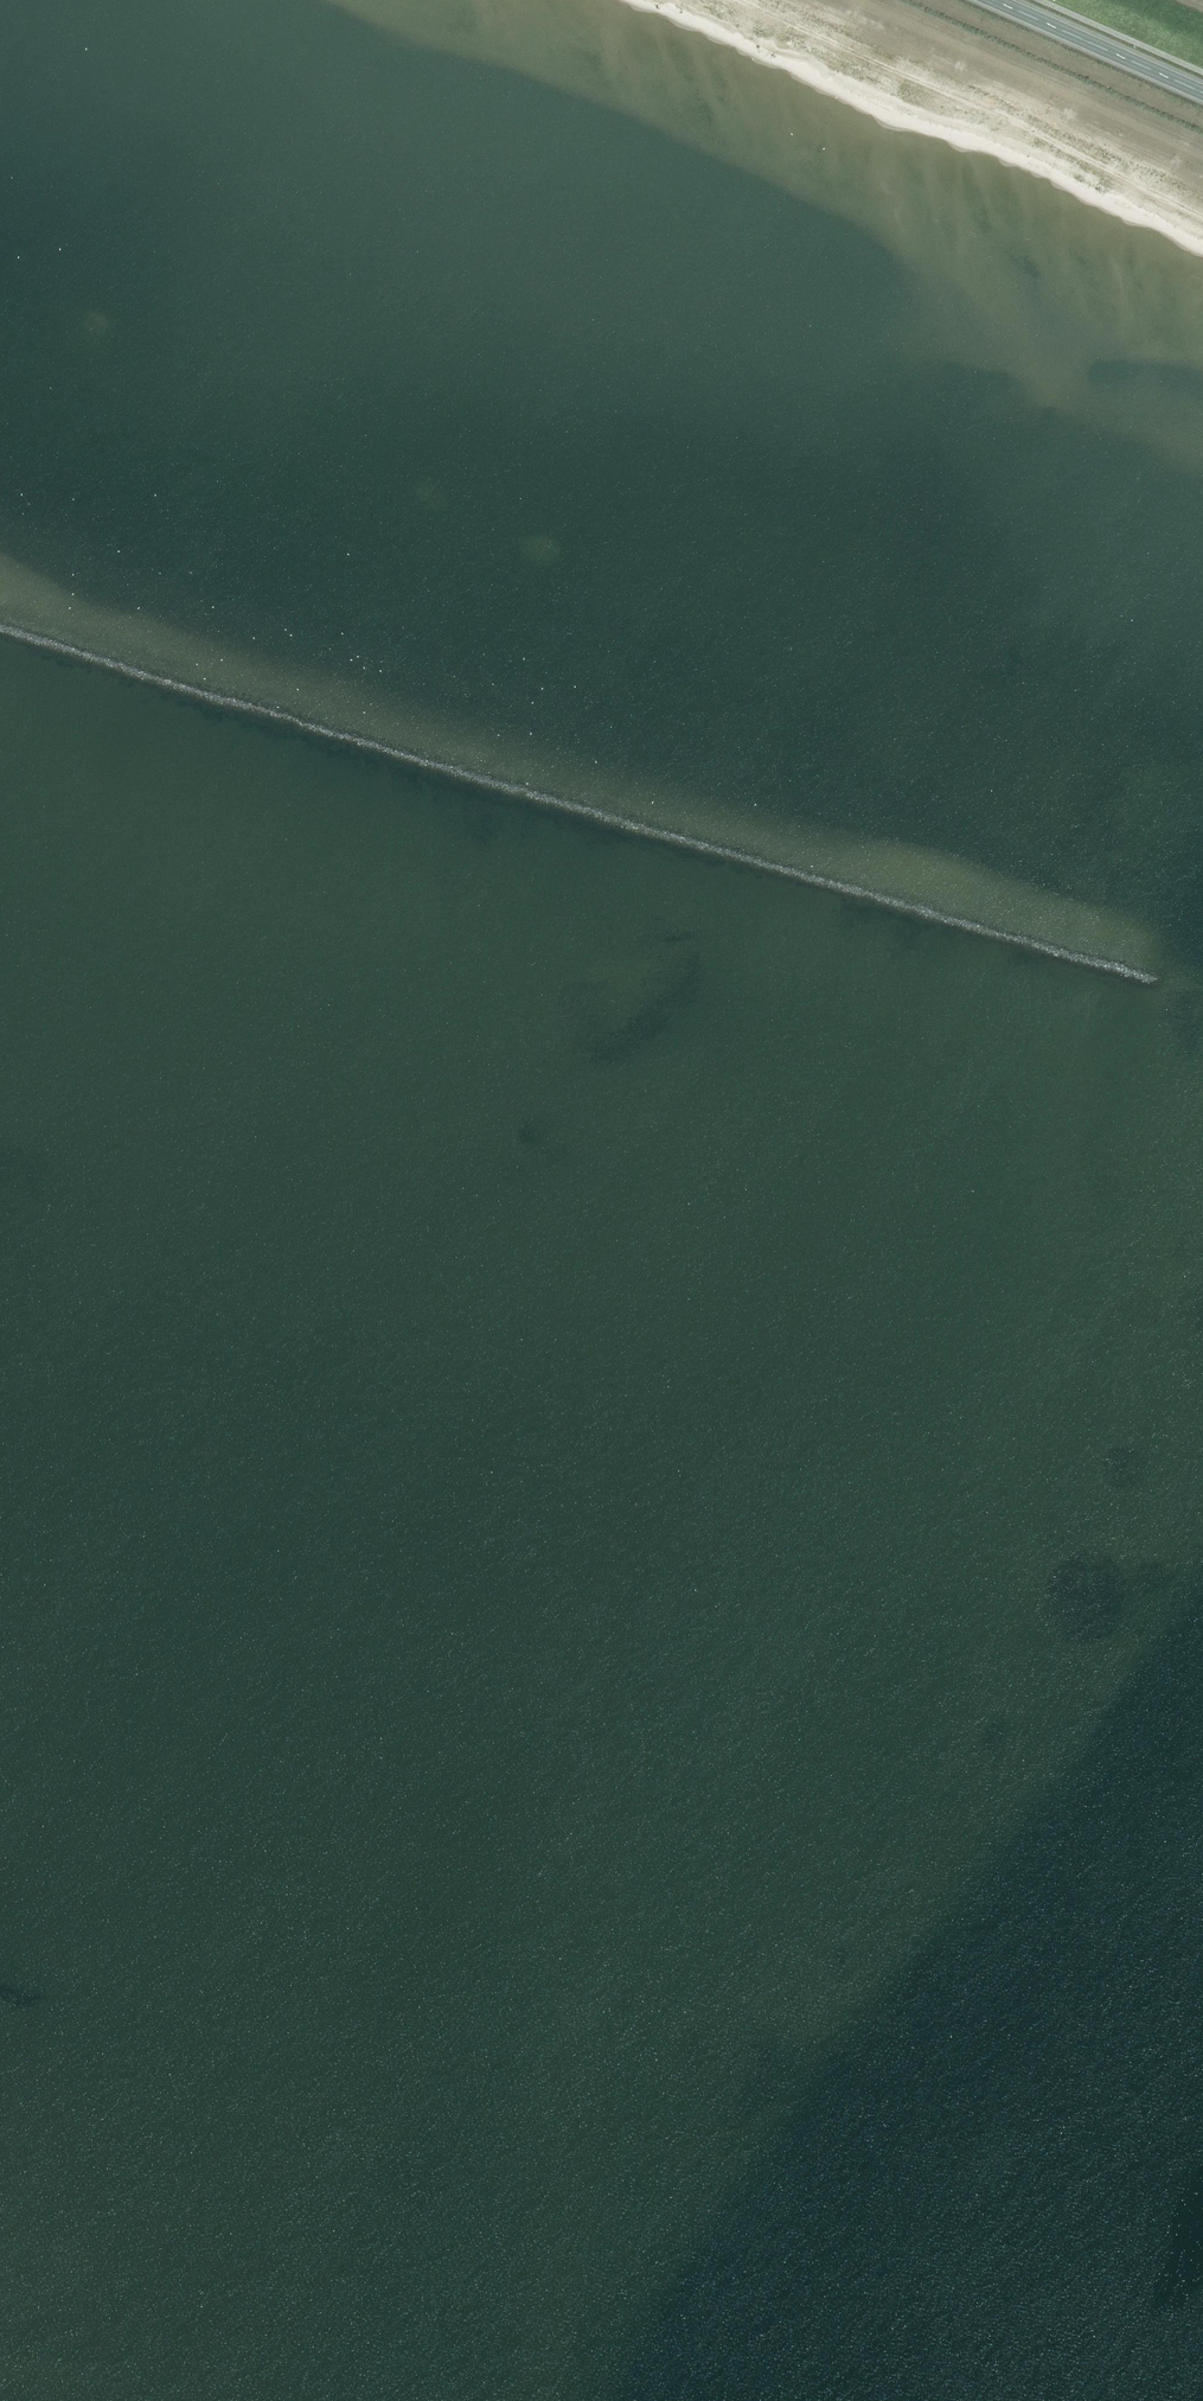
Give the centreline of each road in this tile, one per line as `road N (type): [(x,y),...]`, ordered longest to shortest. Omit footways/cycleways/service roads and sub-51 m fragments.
road 1 (trunk): [(1202,92),(997,0)]

